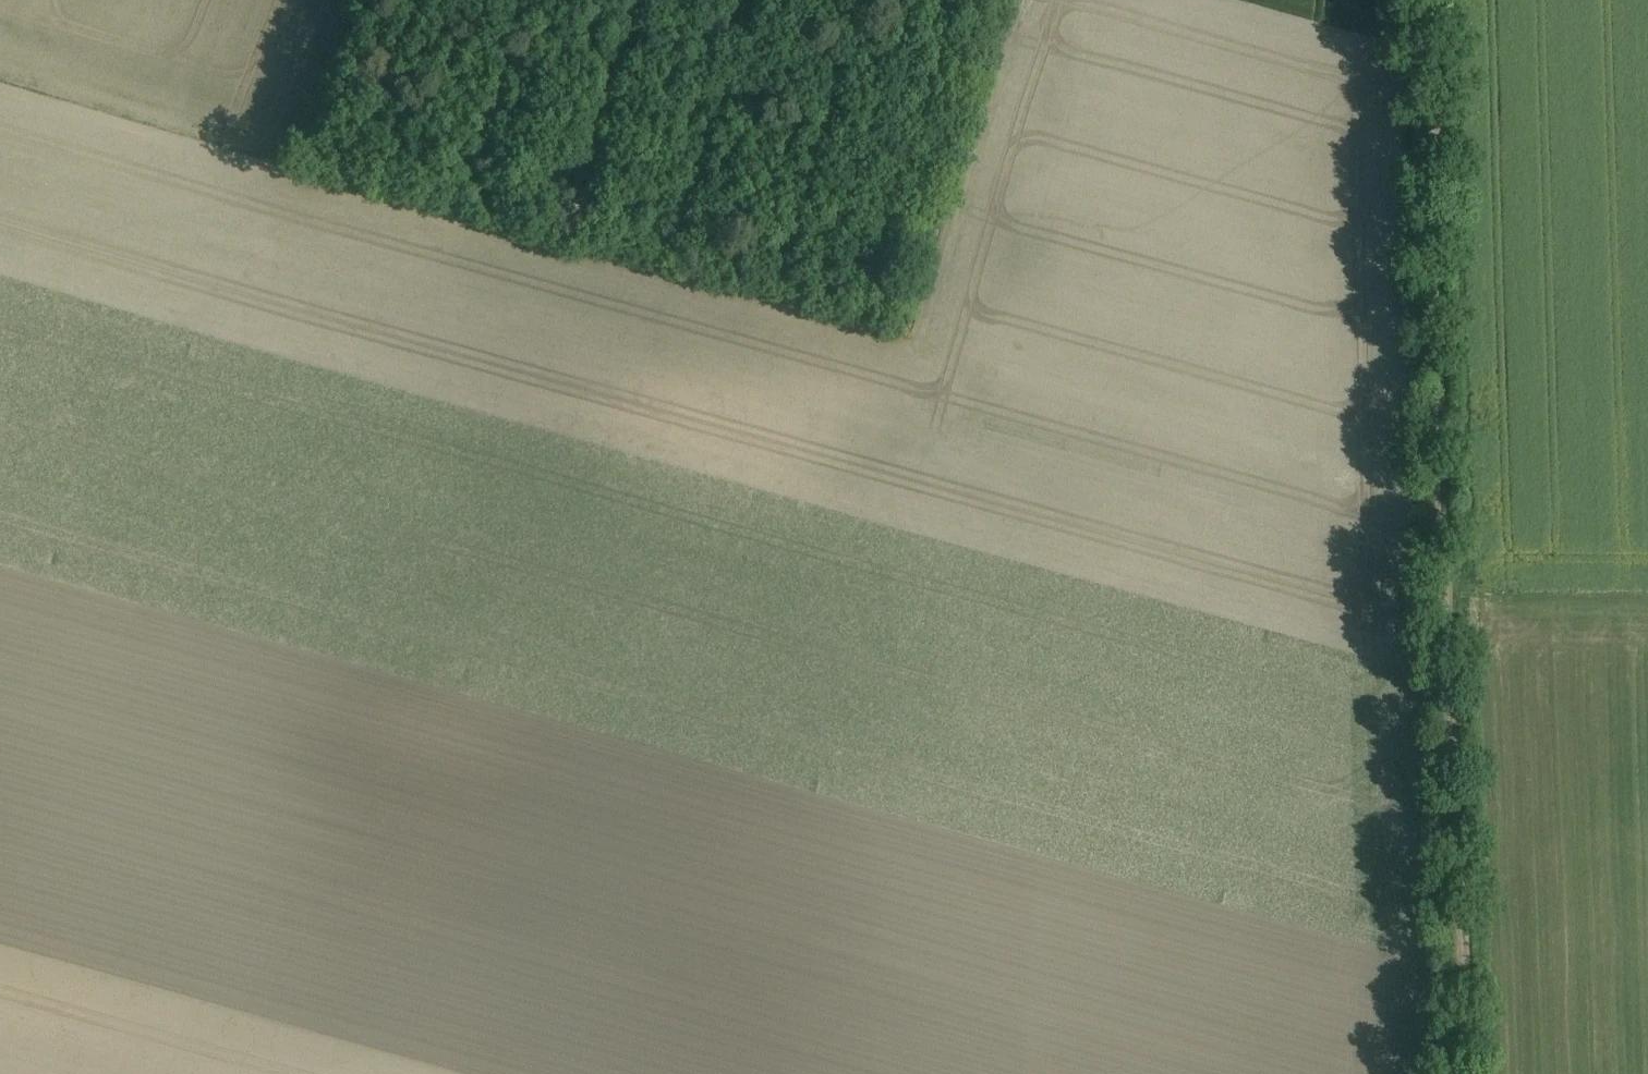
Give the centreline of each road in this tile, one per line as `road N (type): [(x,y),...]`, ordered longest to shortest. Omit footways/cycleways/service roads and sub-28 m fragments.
road 1 (track): [(1432,0),(1468,1073)]

